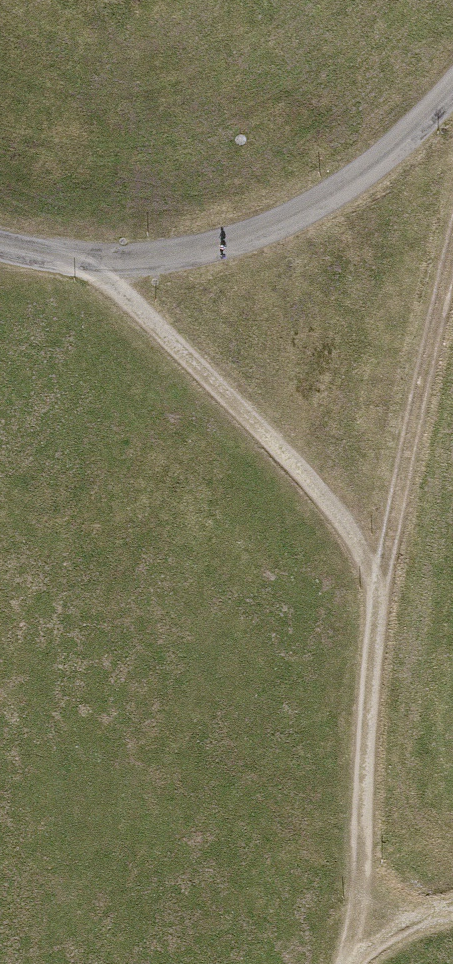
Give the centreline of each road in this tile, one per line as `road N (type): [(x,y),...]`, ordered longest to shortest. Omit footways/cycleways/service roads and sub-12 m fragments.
road 1 (track): [(98,266),(344,522),(379,602),(357,930)]
road 2 (unclassified): [(0,246),(98,266),(208,249),(290,218),(389,157),(452,88)]
road 3 (track): [(379,602),(452,266)]

